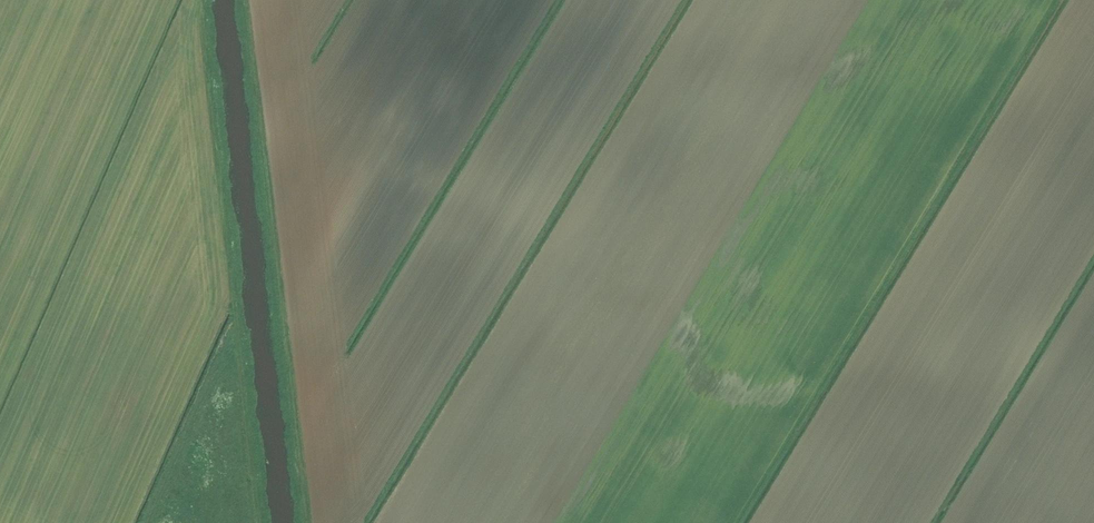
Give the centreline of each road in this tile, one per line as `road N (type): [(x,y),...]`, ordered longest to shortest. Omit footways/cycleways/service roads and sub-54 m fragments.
road 1 (track): [(306,522),(241,0)]

